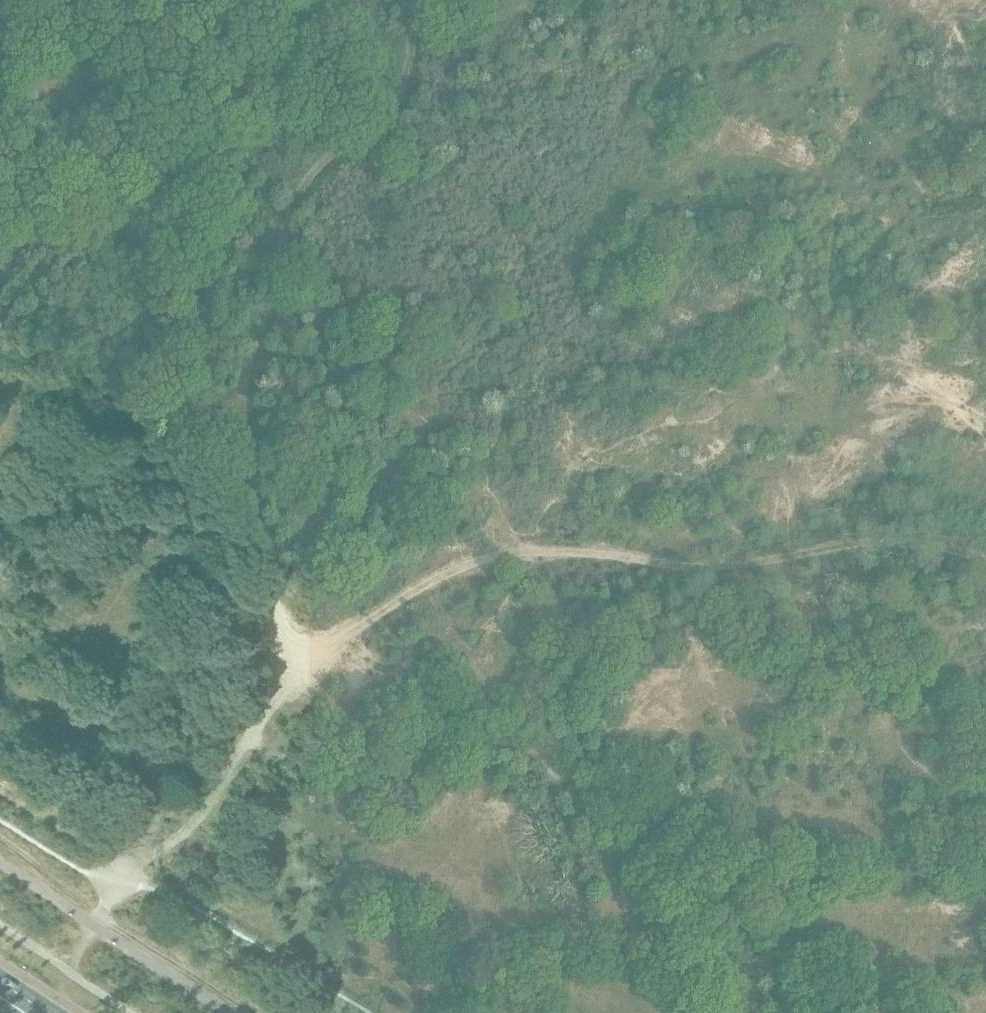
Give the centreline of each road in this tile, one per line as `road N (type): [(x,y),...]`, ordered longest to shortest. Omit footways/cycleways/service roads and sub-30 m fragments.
road 1 (track): [(985,561),(916,543),(686,568),(542,552),(490,555),(437,575),(297,663),(188,829),(125,878),(80,944),(61,999)]
road 2 (track): [(297,663),(241,442),(245,366),(285,214),(299,186),(364,136),(399,96),(416,0)]
road 3 (track): [(151,827),(122,843),(95,845),(0,787)]

